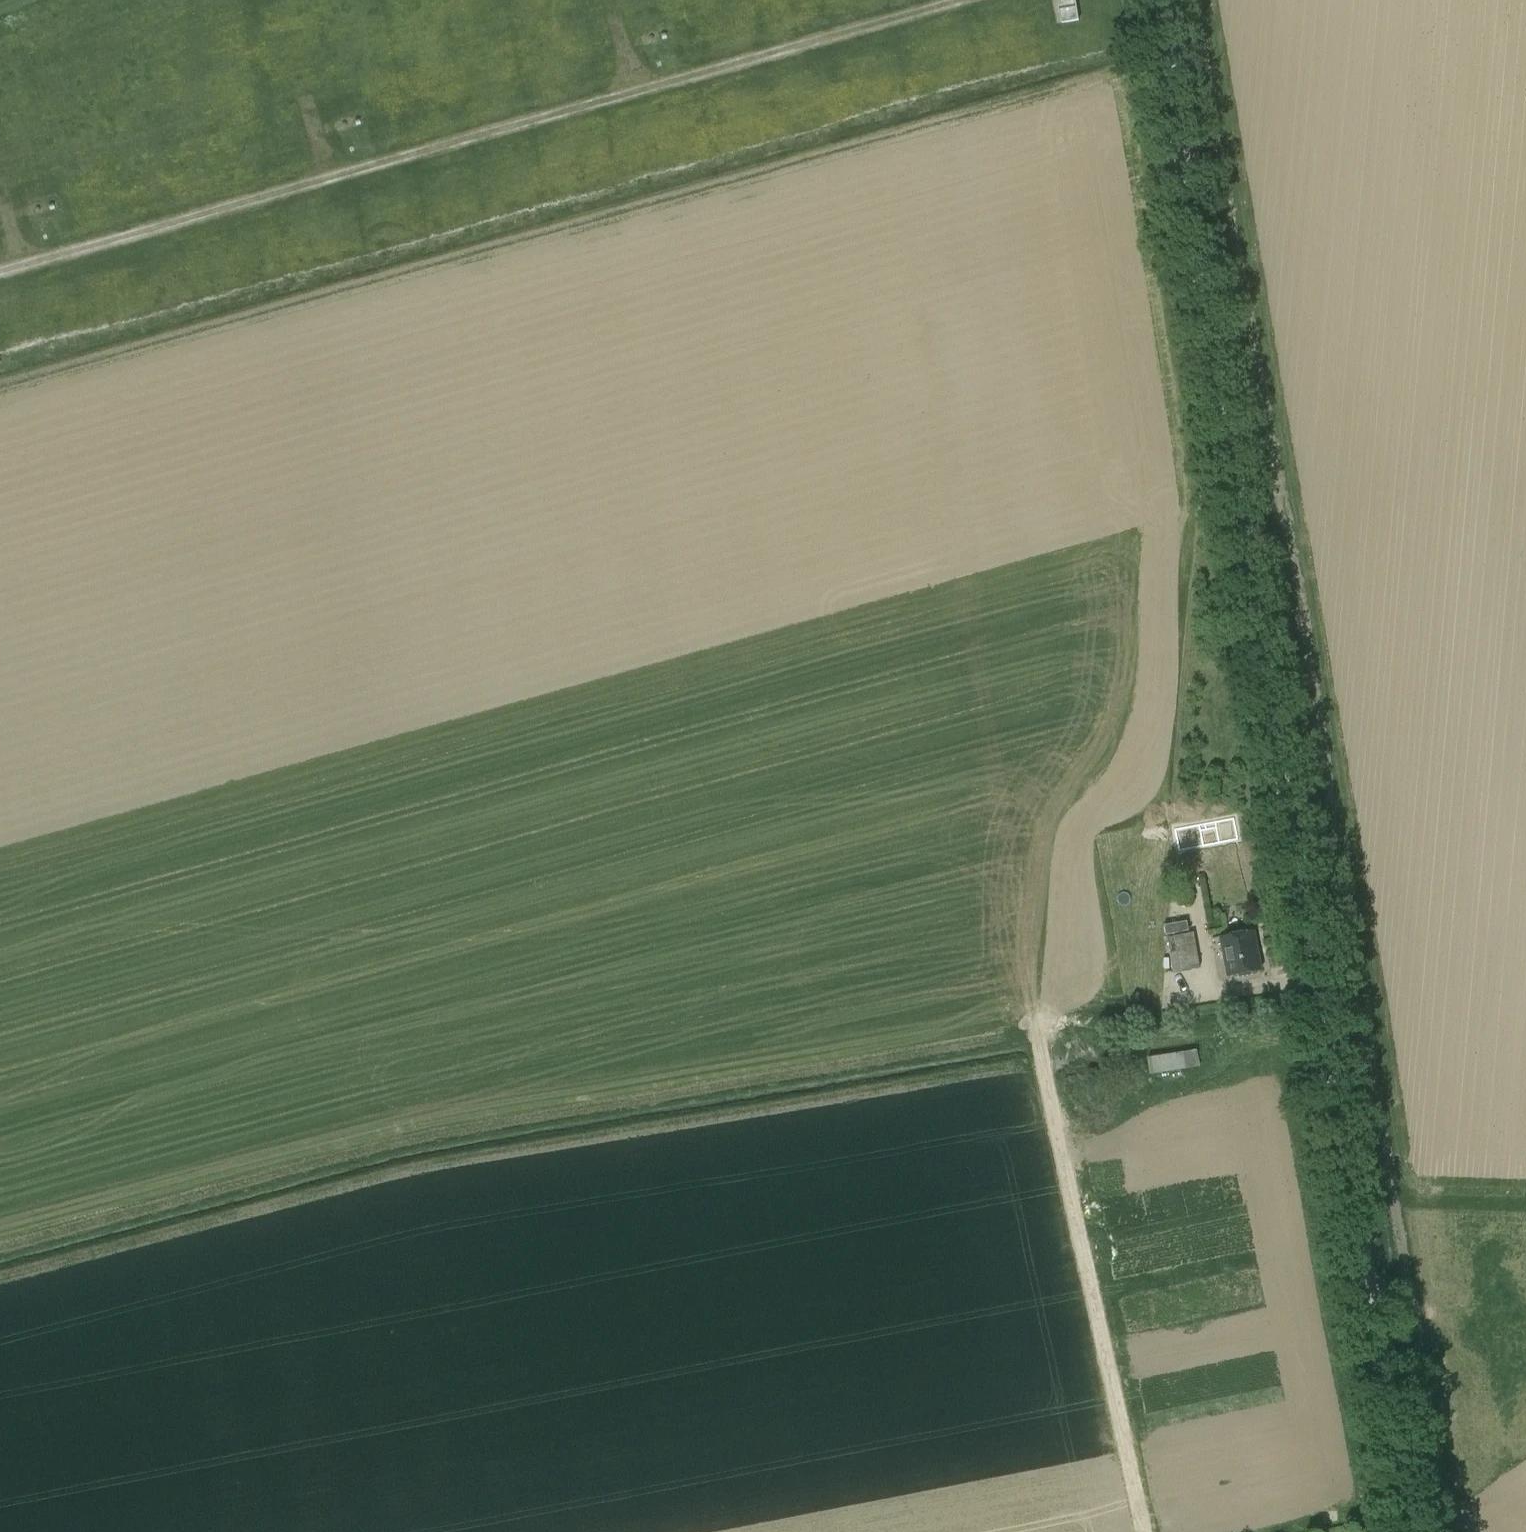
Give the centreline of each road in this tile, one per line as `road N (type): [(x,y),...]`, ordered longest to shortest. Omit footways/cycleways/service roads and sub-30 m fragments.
road 1 (unclassified): [(1408,1531),(1150,0)]

